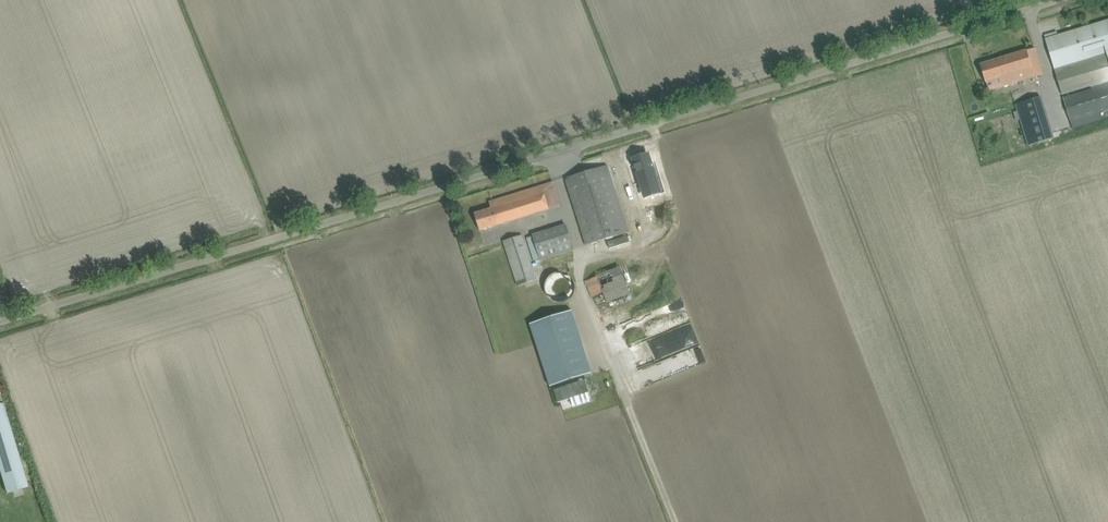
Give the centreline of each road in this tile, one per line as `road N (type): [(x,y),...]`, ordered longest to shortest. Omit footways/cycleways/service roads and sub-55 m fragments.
road 1 (unclassified): [(0,322),(1052,0)]
road 2 (track): [(676,521),(621,385)]

